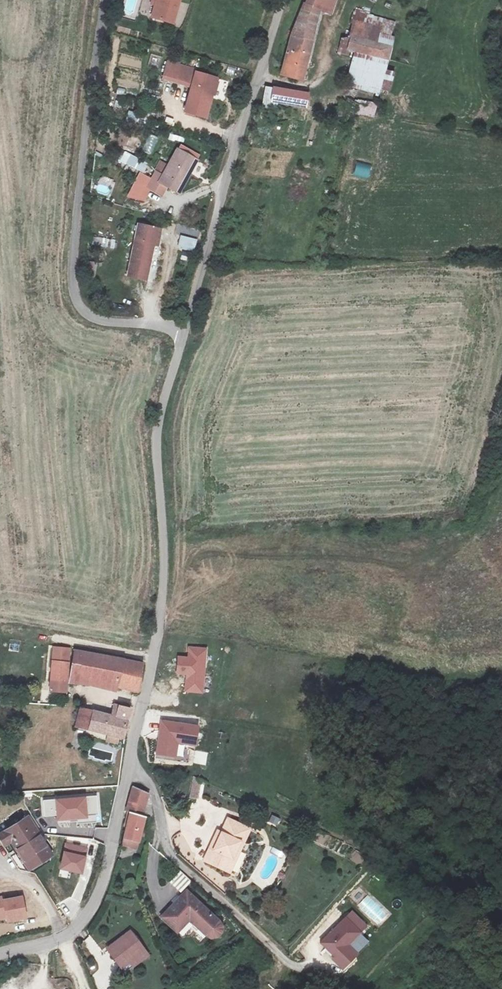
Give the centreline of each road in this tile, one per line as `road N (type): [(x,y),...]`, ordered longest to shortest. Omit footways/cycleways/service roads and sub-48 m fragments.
road 1 (unclassified): [(186,329),(160,419),(160,625),(131,770)]
road 2 (unclassified): [(186,329),(83,314),(73,293),(108,0)]
road 3 (unclassified): [(284,0),(186,329)]
road 4 (residential): [(299,968),(172,857),(155,795),(131,770)]
road 5 (unclassified): [(131,770),(107,881),(82,923),(55,942),(0,955)]

